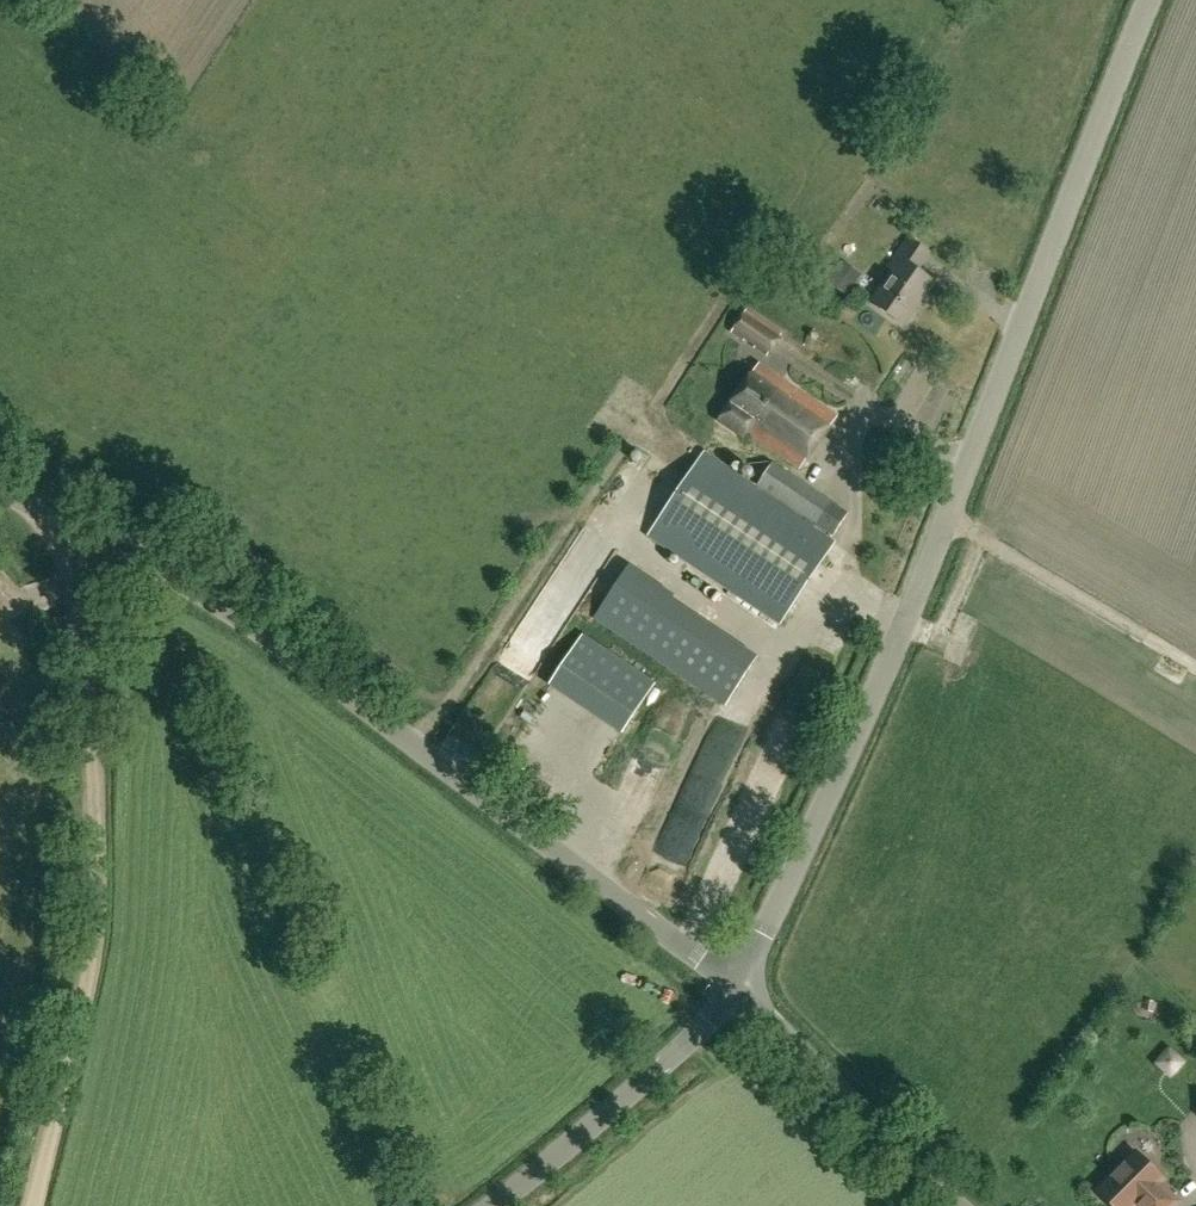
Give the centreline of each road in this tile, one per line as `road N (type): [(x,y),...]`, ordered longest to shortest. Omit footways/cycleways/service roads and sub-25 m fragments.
road 1 (unclassified): [(737,988),(906,623),(1151,0)]
road 2 (unclassified): [(10,494),(168,574),(277,642),(737,988)]
road 3 (track): [(414,746),(742,276),(803,278),(874,180)]
road 4 (track): [(10,494),(73,613),(99,740),(98,862),(79,1020),(34,1205)]
road 5 (unclassified): [(495,1205),(672,1059),(737,988)]
road 6 (unclassified): [(966,1205),(737,988)]
road 7 (track): [(947,518),(1195,666)]
road 8 (track): [(906,623),(942,639),(982,539)]

